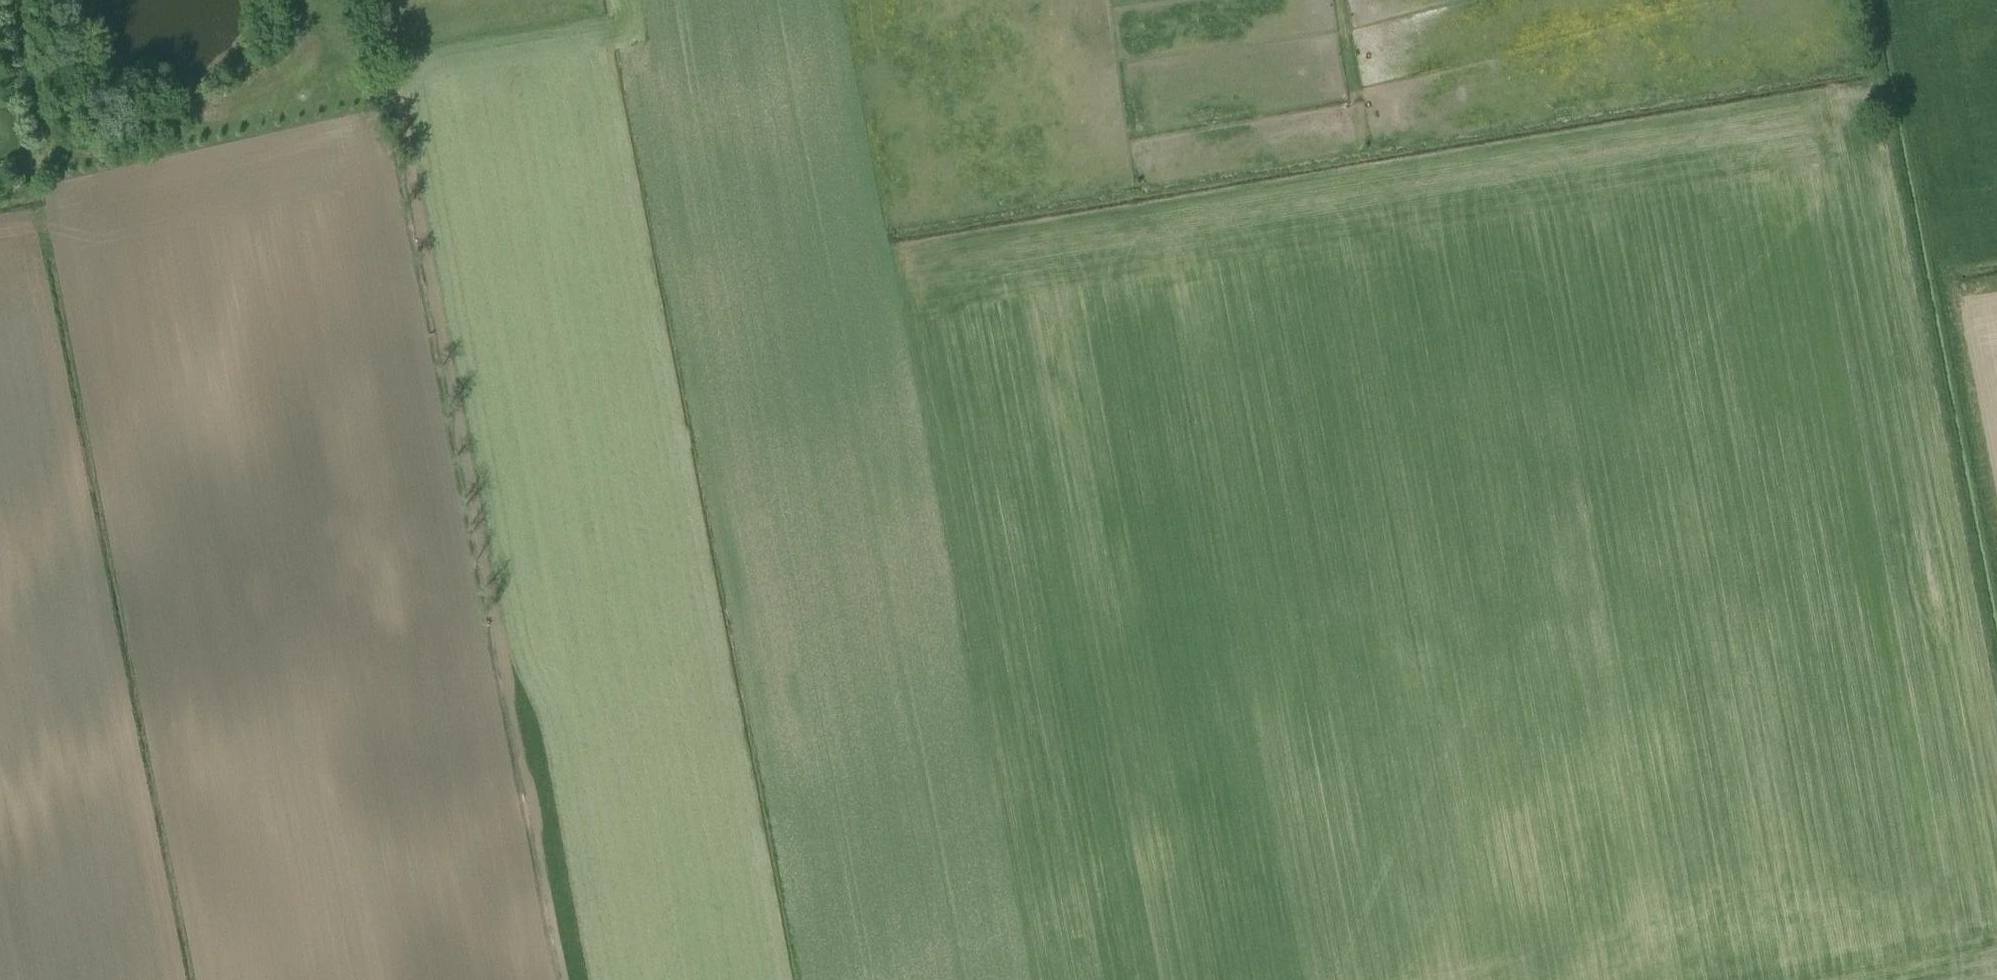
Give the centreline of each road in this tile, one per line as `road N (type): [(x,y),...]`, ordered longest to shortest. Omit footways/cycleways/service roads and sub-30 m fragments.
road 1 (track): [(11,0),(53,162)]

